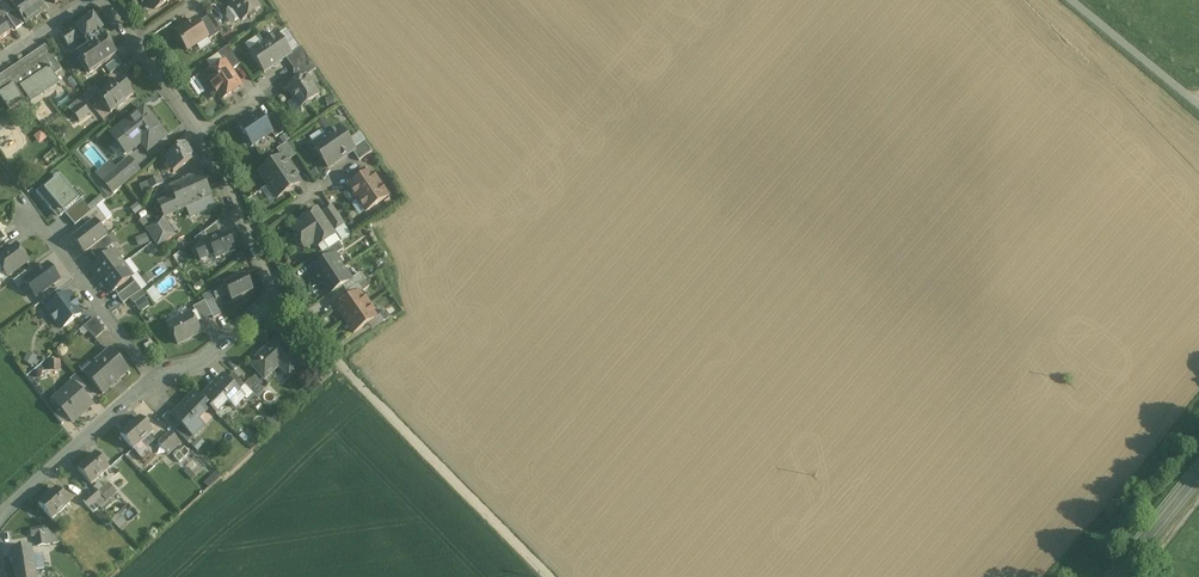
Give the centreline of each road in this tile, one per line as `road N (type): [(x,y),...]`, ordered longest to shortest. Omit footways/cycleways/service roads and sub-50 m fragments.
road 1 (unclassified): [(355,379),(547,576)]
road 2 (residential): [(29,202),(156,381)]
road 3 (residential): [(0,522),(156,381)]
road 4 (residential): [(156,381),(198,367),(278,296)]
road 5 (secondary): [(1198,477),(1117,576)]

